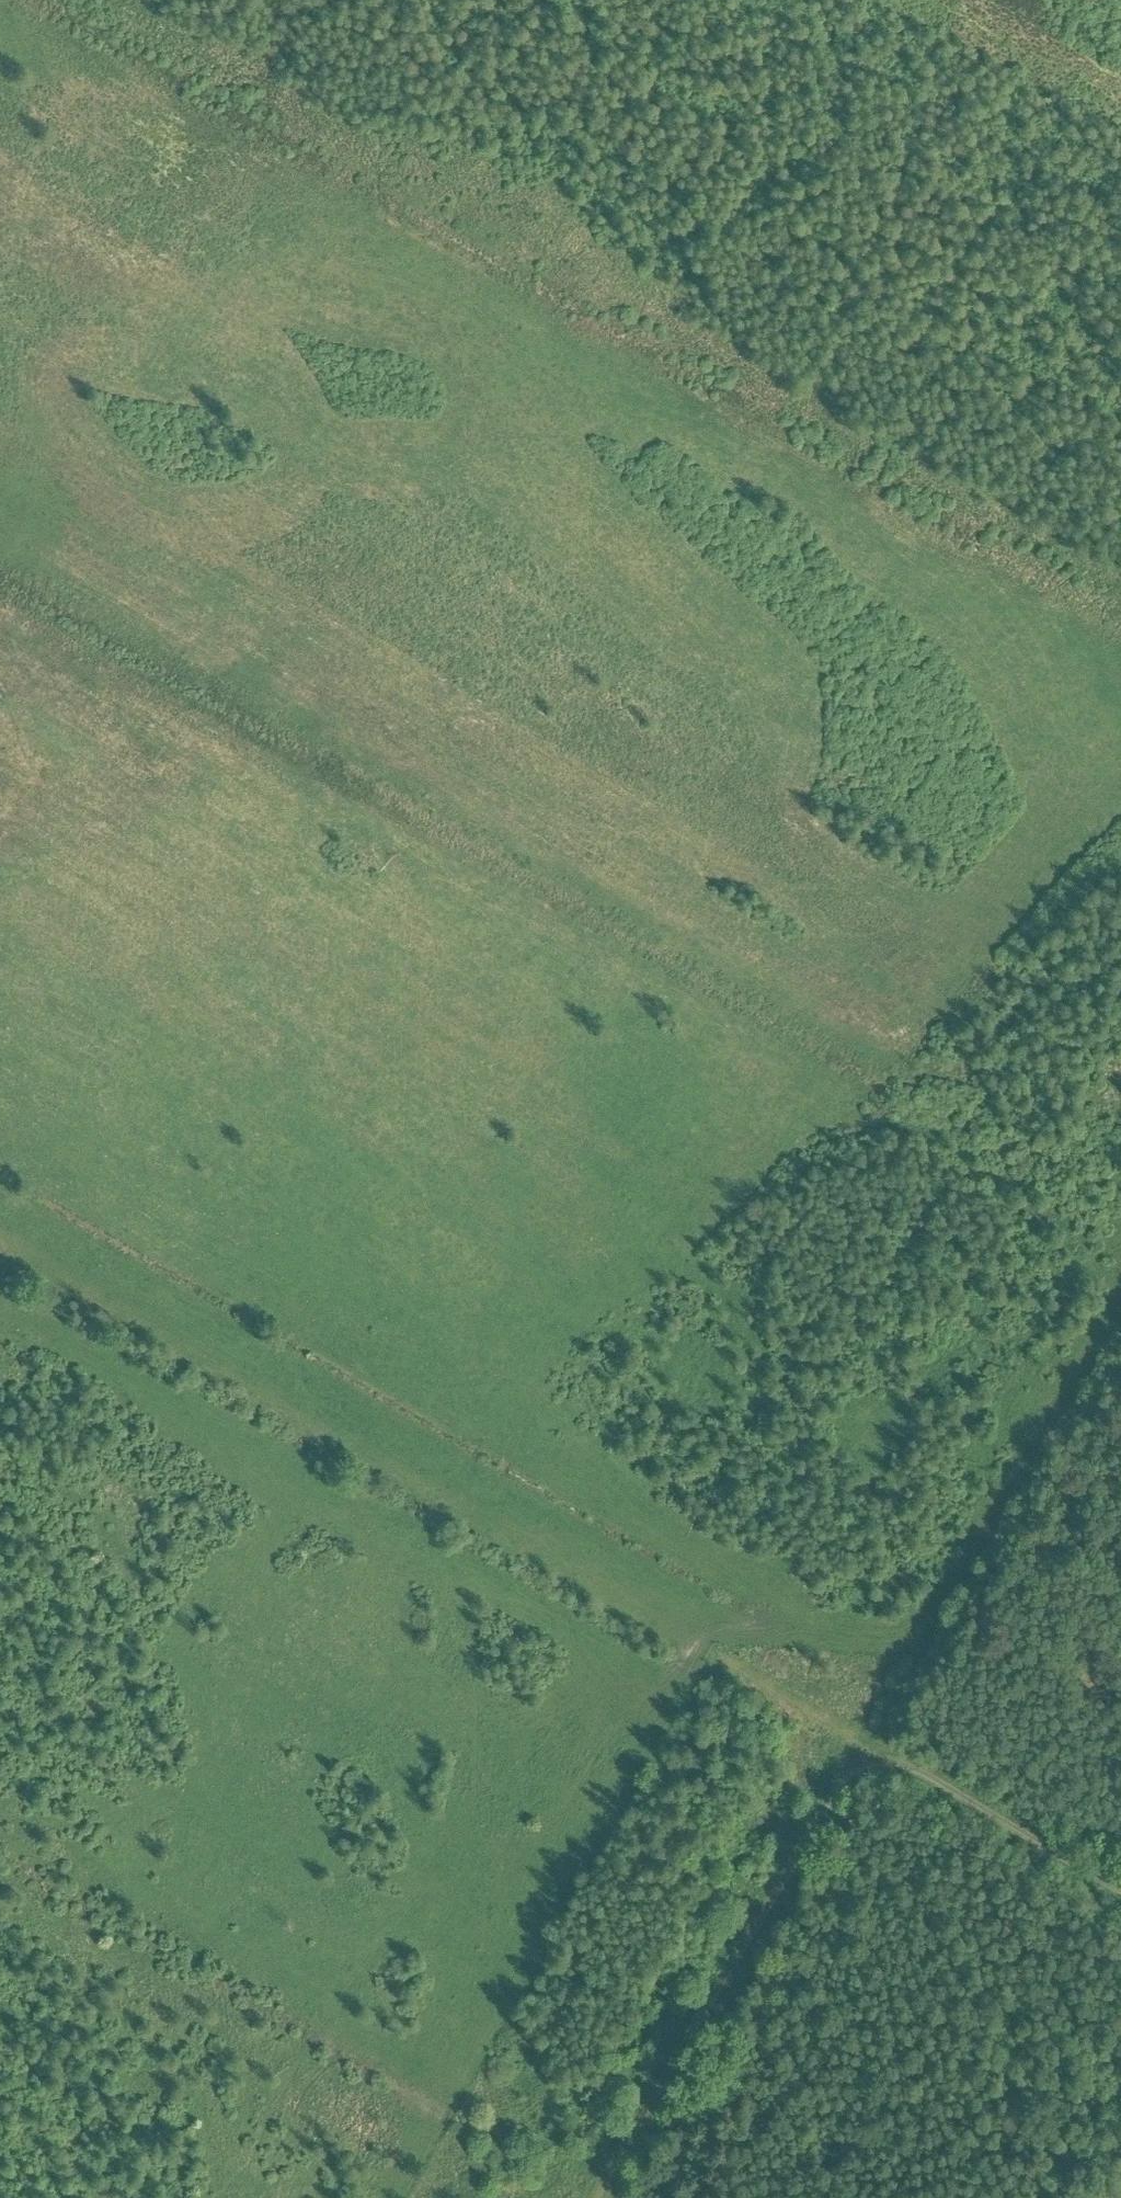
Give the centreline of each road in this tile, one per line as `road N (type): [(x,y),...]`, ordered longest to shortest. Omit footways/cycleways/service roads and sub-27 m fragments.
road 1 (track): [(602,2197),(865,1742)]
road 2 (track): [(1120,1890),(865,1742)]
road 3 (track): [(865,1742),(710,1651)]

